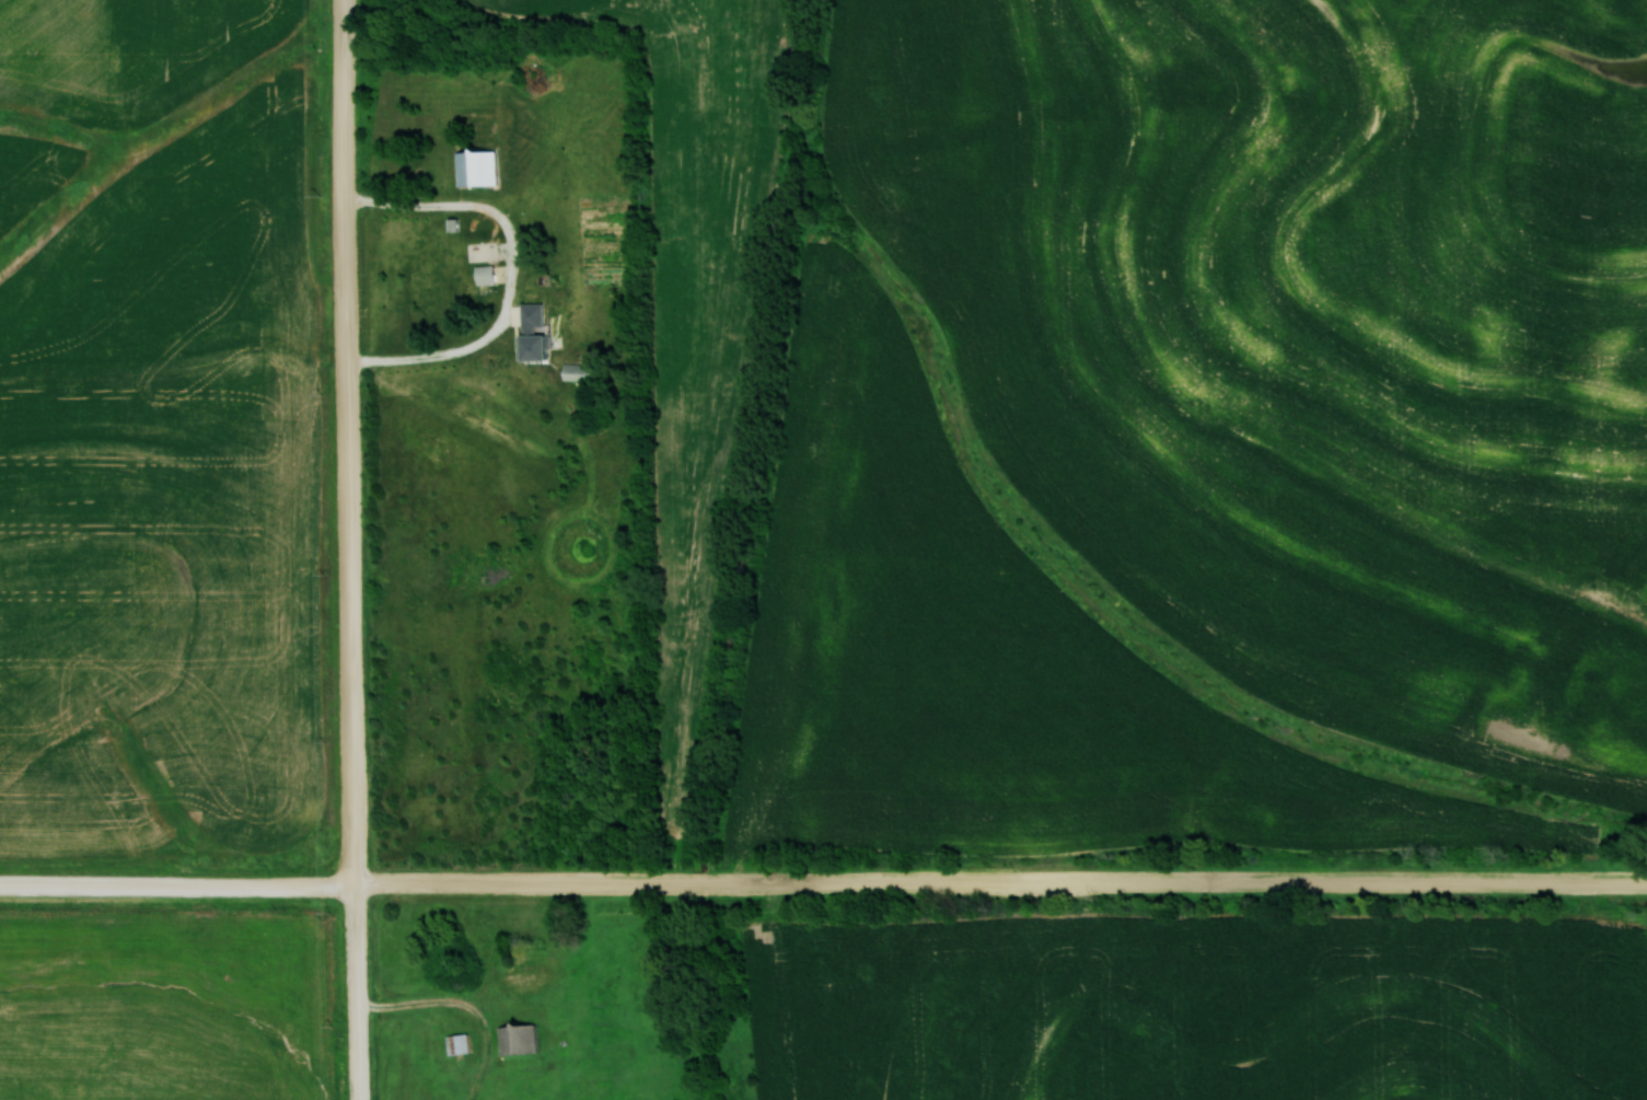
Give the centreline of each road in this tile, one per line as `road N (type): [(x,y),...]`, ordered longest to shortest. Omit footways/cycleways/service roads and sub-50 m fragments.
road 1 (residential): [(1646,880),(0,869)]
road 2 (residential): [(373,1099),(345,0)]

